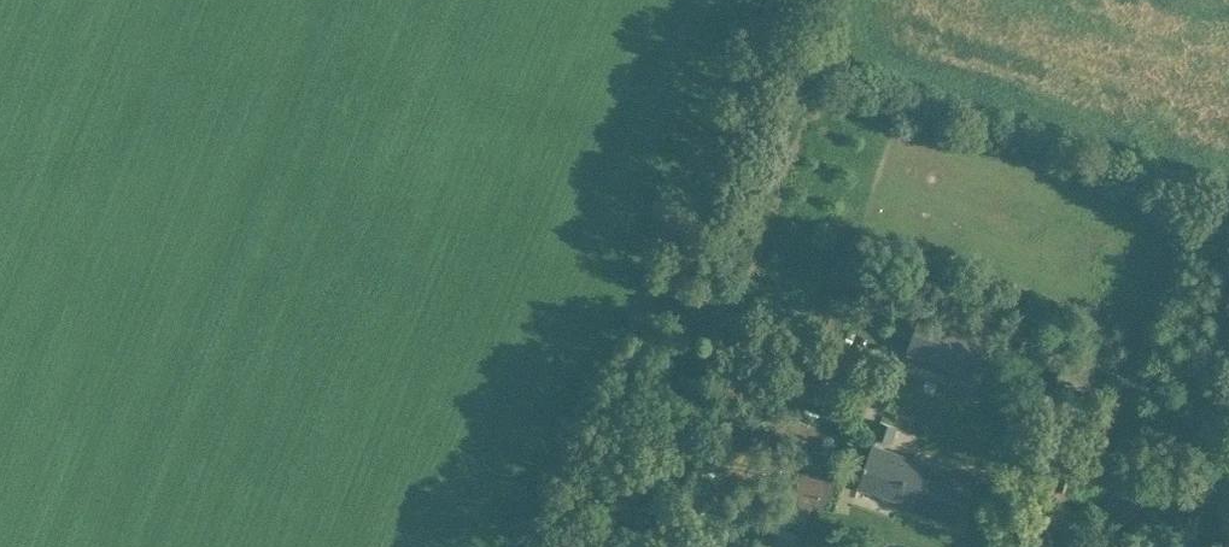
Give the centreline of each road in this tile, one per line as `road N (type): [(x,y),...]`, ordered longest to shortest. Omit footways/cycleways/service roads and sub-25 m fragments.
road 1 (track): [(807,0),(577,546)]

